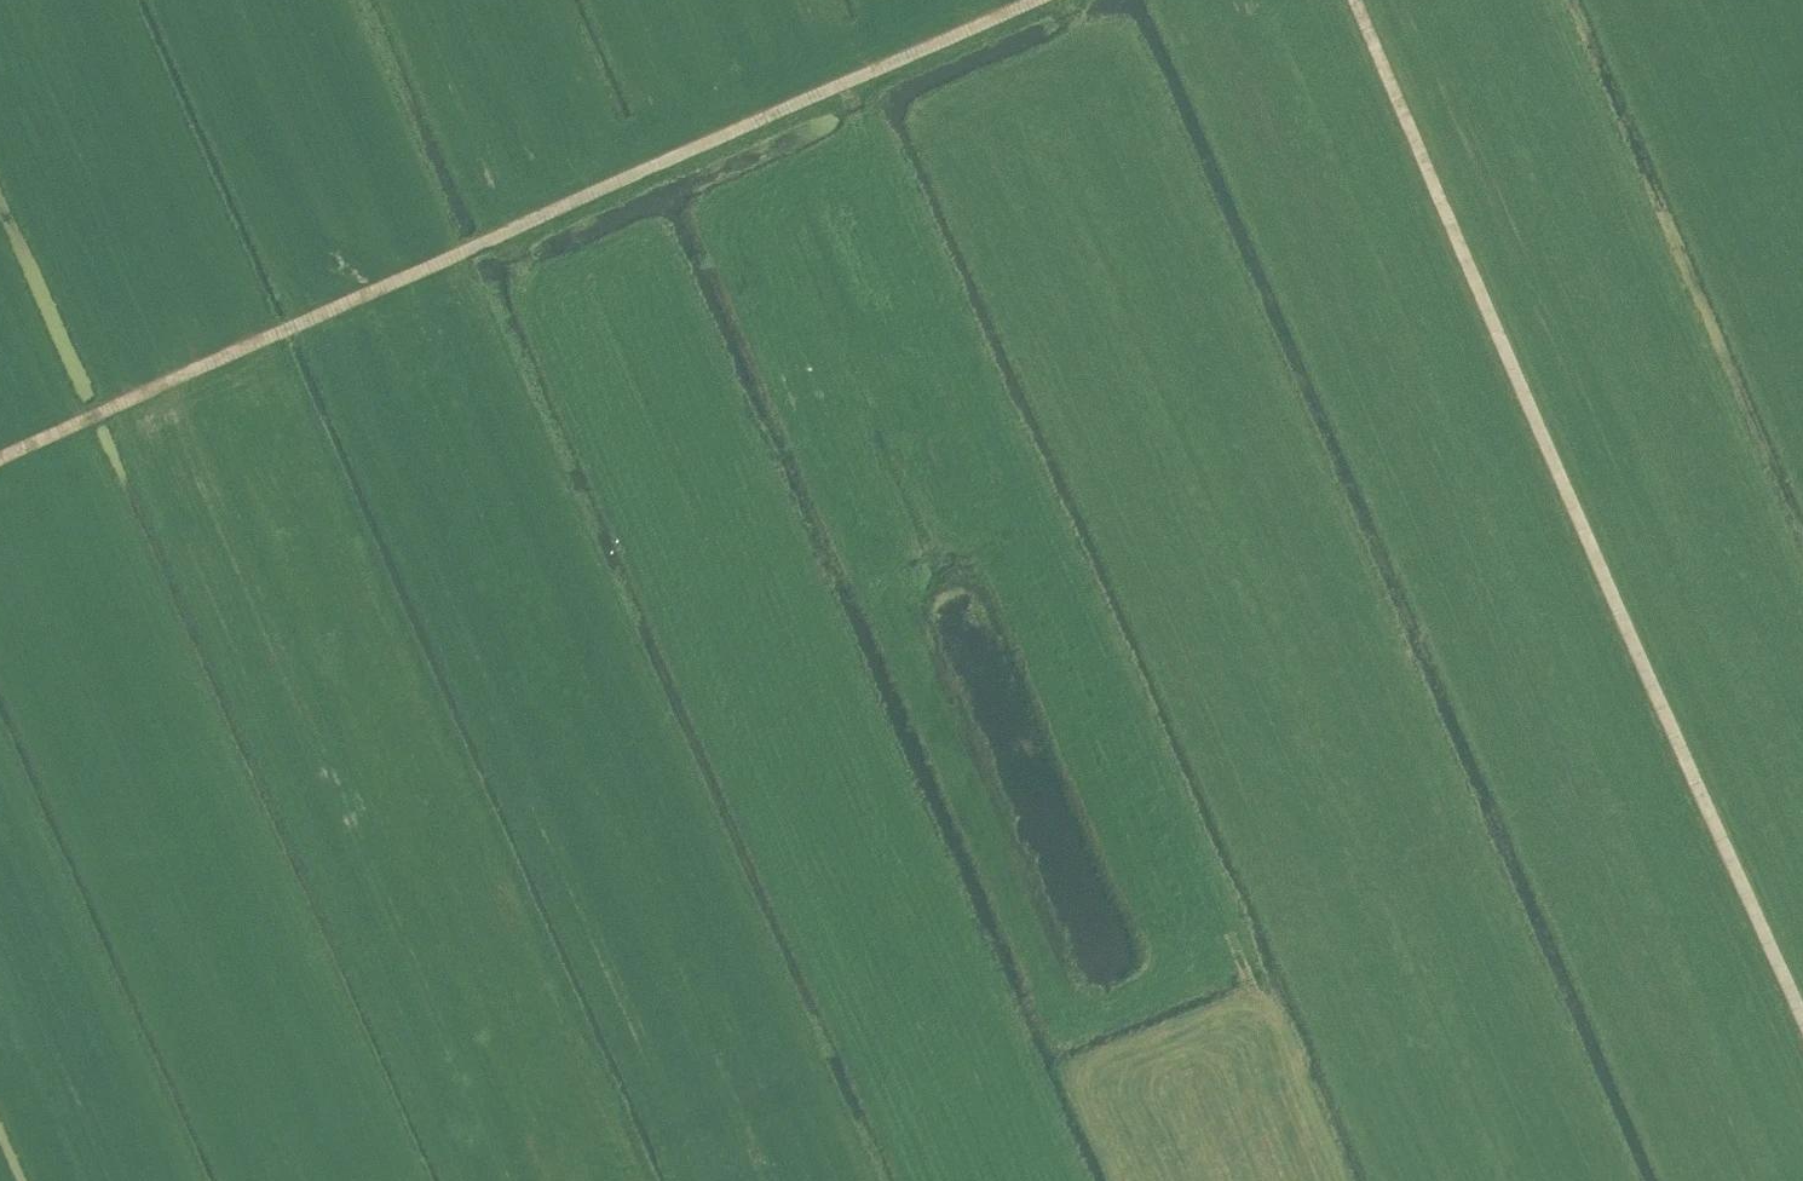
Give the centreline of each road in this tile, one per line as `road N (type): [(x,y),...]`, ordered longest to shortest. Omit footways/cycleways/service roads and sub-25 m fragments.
road 1 (track): [(0,460),(1045,0)]
road 2 (track): [(1357,0),(1802,1019)]

